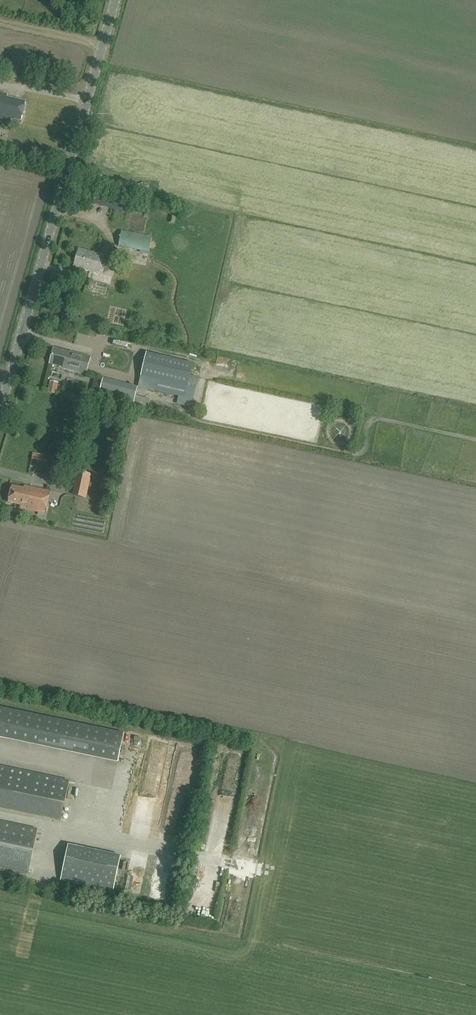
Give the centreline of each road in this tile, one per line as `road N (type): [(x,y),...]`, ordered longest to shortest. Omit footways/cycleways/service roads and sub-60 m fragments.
road 1 (tertiary): [(0,410),(115,0)]

